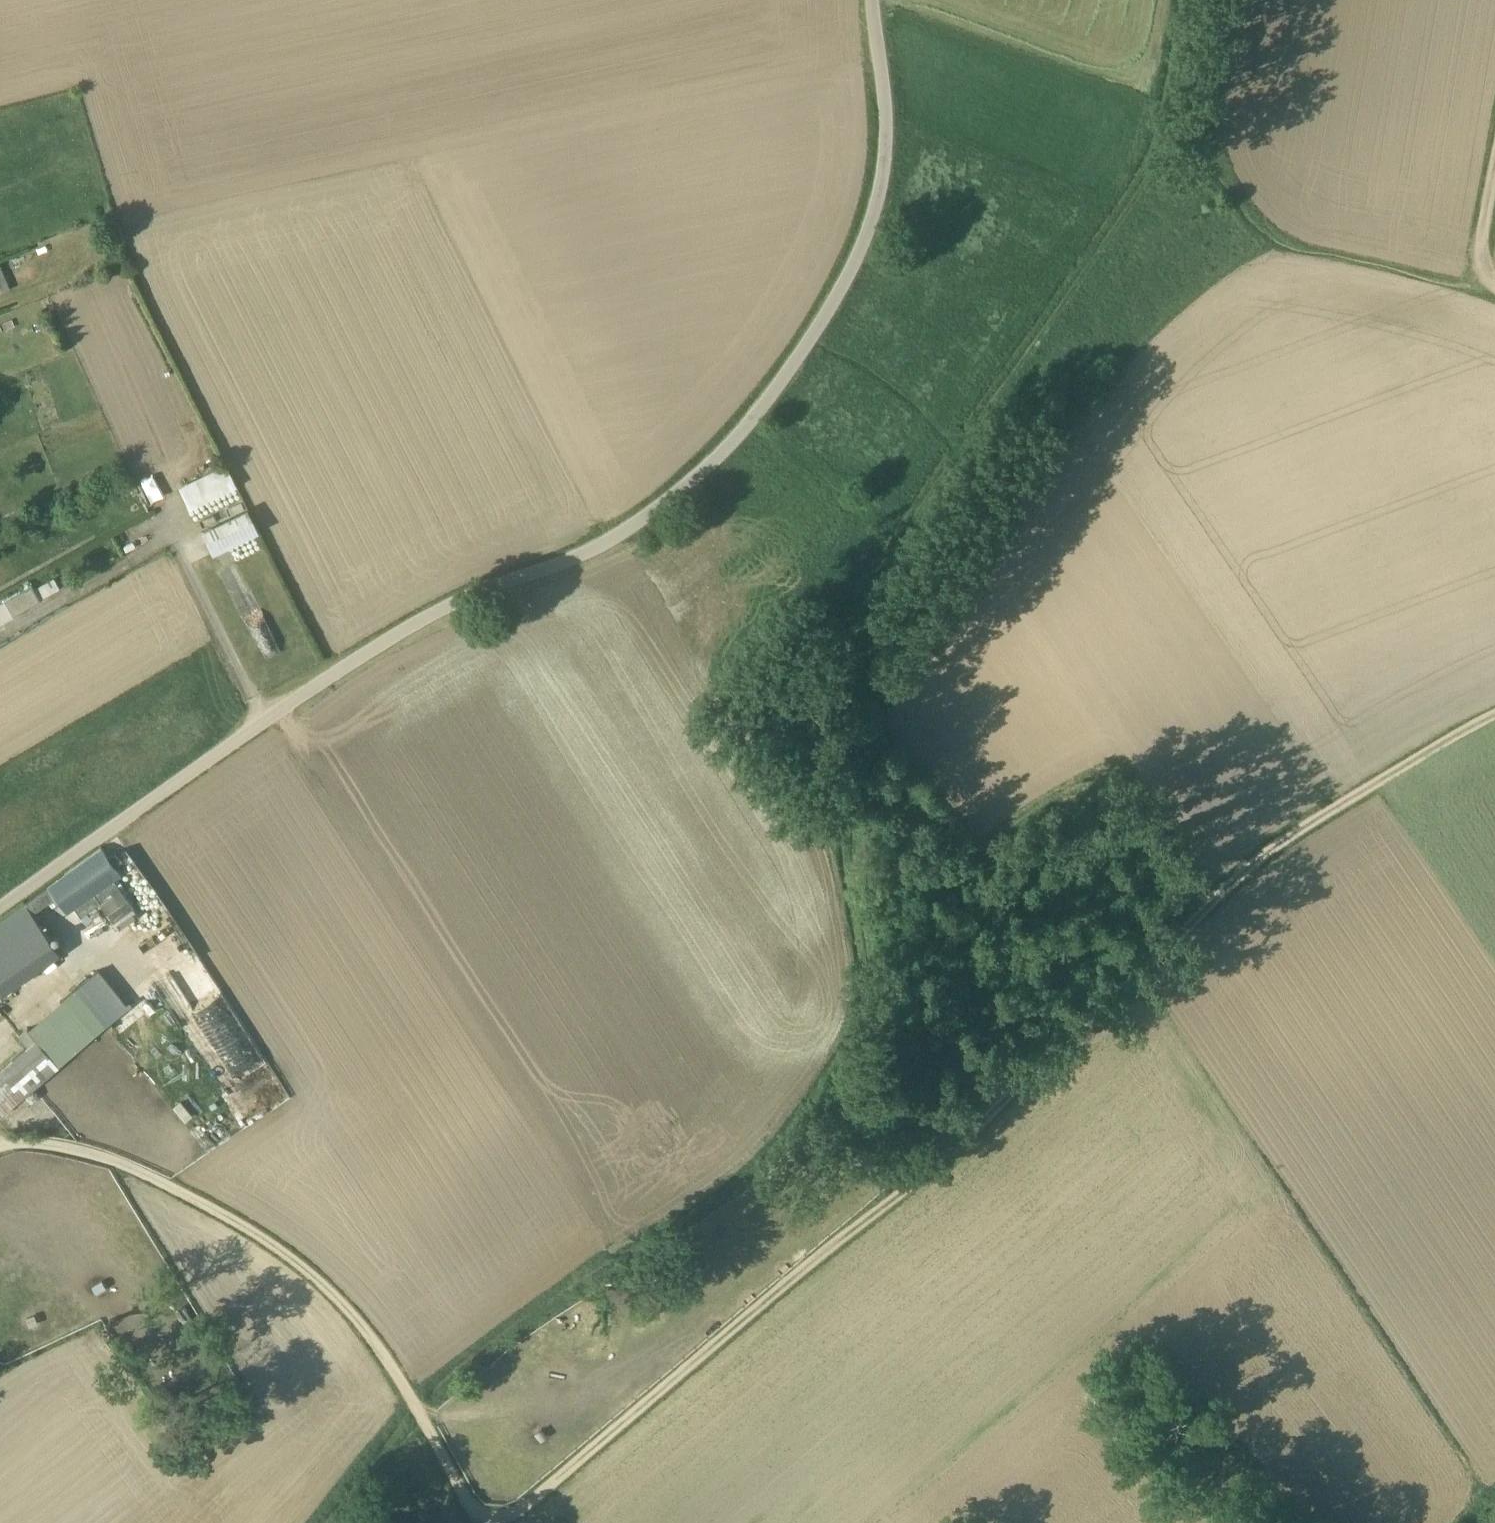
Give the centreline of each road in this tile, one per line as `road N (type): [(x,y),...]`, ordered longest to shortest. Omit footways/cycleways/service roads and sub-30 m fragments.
road 1 (unclassified): [(0,903),(418,621),(624,532),(745,430),(846,284),(878,206),(888,124),(872,0)]
road 2 (track): [(1494,705),(1261,855),(873,1219),(537,1492),(507,1514),(486,1517)]
road 3 (track): [(486,1517),(464,1502),(442,1452),(354,1317),(260,1233),(97,1154),(48,1142),(0,1146)]
road 4 (track): [(1494,284),(1480,271),(1494,164)]

